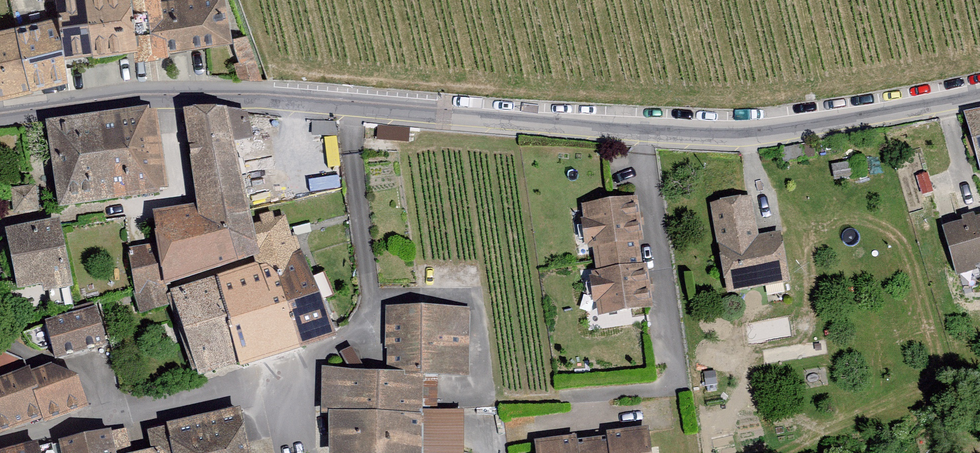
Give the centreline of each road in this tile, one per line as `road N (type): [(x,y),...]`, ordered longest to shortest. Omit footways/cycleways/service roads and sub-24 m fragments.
road 1 (residential): [(349,106),(714,133),(789,128),(979,92)]
road 2 (residential): [(0,444),(301,361),(352,335),(371,305),(349,106)]
road 3 (residential): [(0,114),(133,97),(349,106)]

